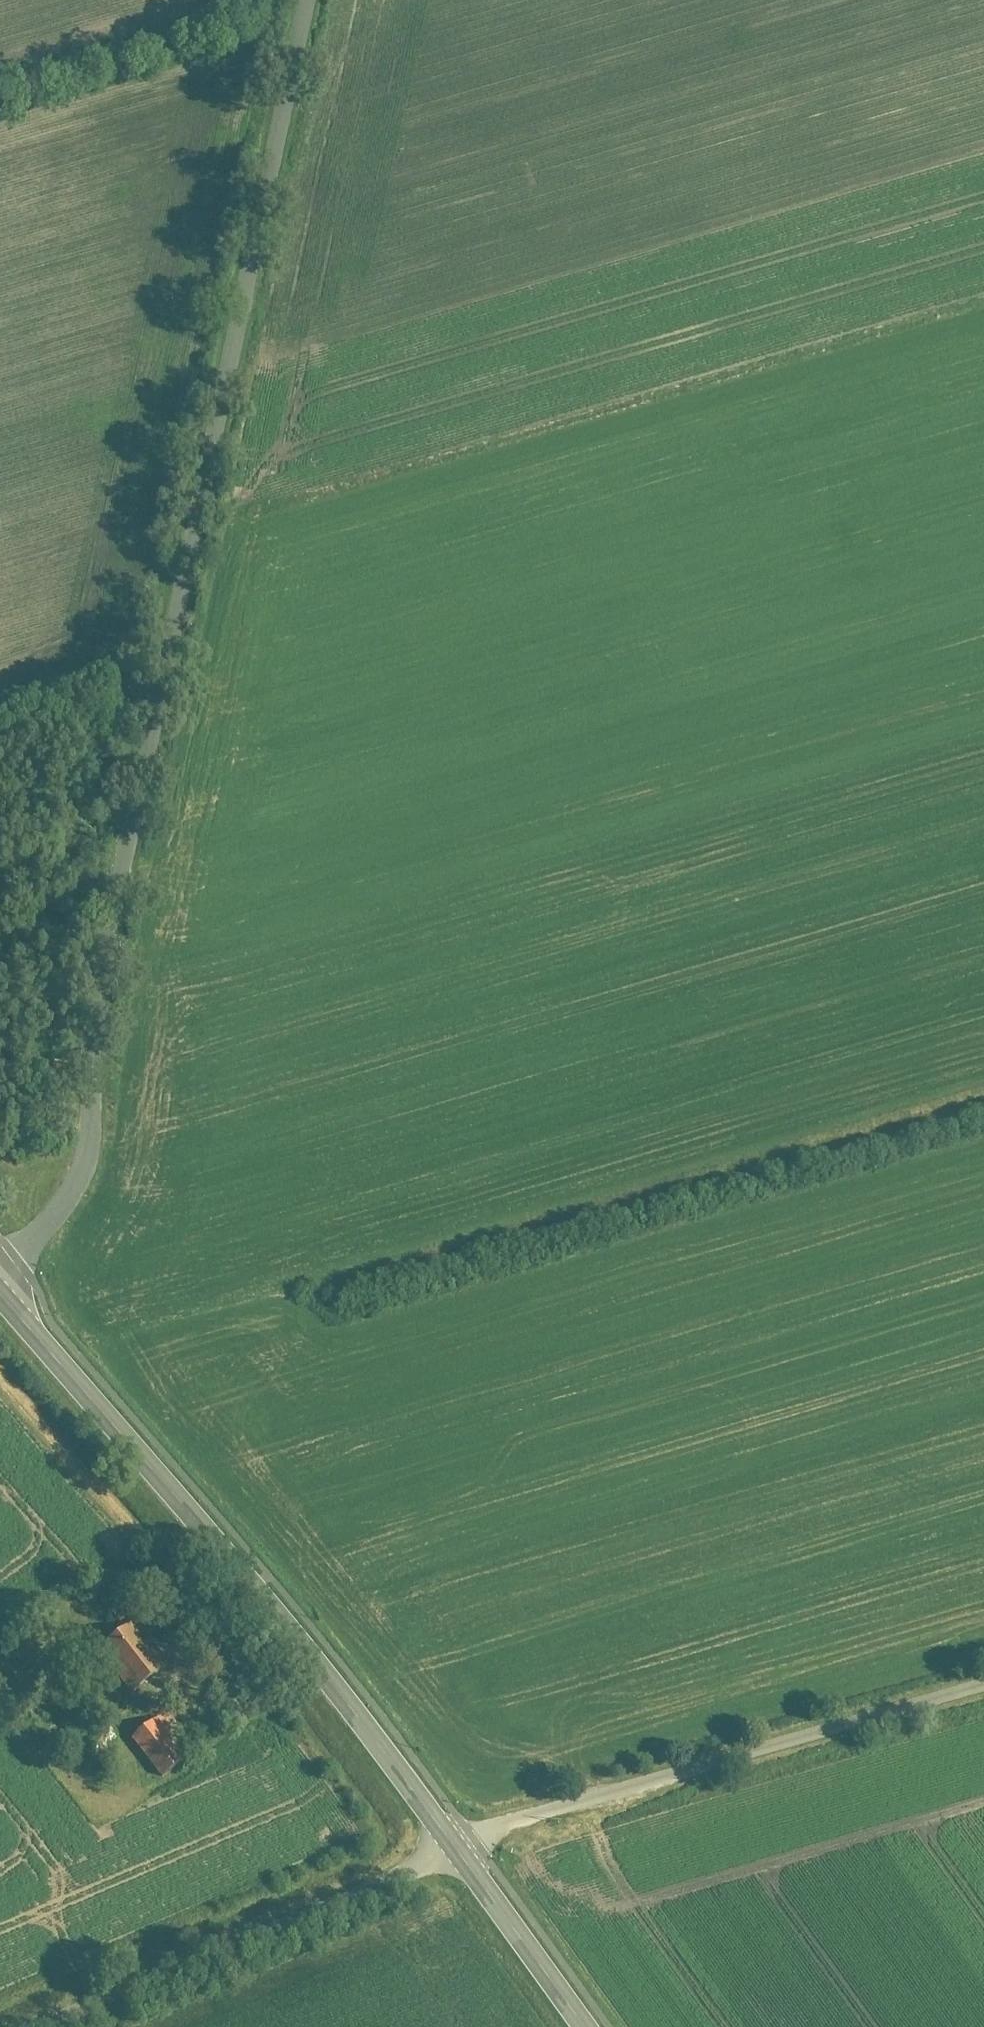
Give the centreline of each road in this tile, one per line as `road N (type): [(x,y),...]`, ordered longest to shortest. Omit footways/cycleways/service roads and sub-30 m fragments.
road 1 (unclassified): [(0,1277),(44,1238),(101,1139),(94,1010),(115,885),(317,0)]
road 2 (tertiary): [(0,1296),(191,1514),(455,1849)]
road 3 (unclassified): [(983,1691),(455,1849)]
road 4 (unclassified): [(455,1849),(226,1930),(9,2026)]
road 5 (tertiary): [(455,1849),(584,2026)]

